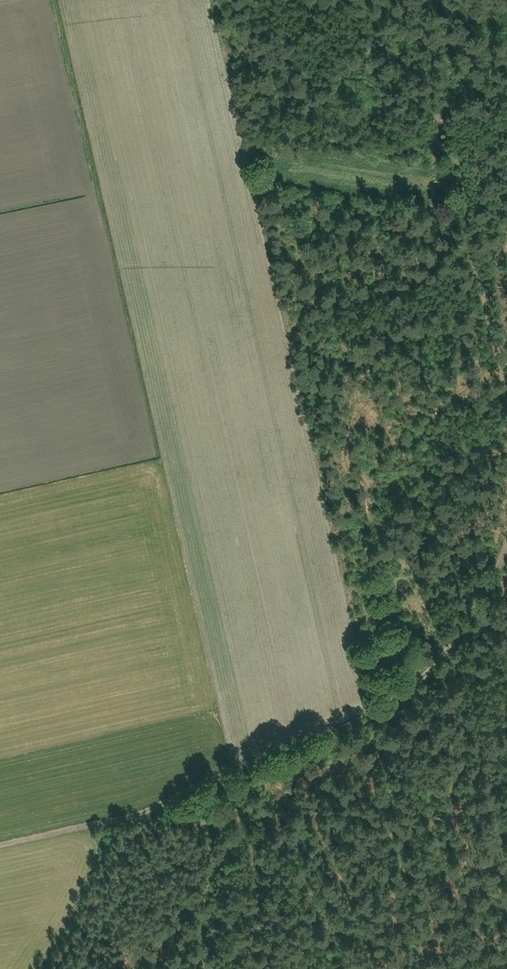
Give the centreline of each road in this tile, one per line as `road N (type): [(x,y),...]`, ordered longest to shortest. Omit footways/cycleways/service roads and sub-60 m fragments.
road 1 (track): [(506,541),(451,653),(415,688),(341,730),(142,815),(0,850)]

